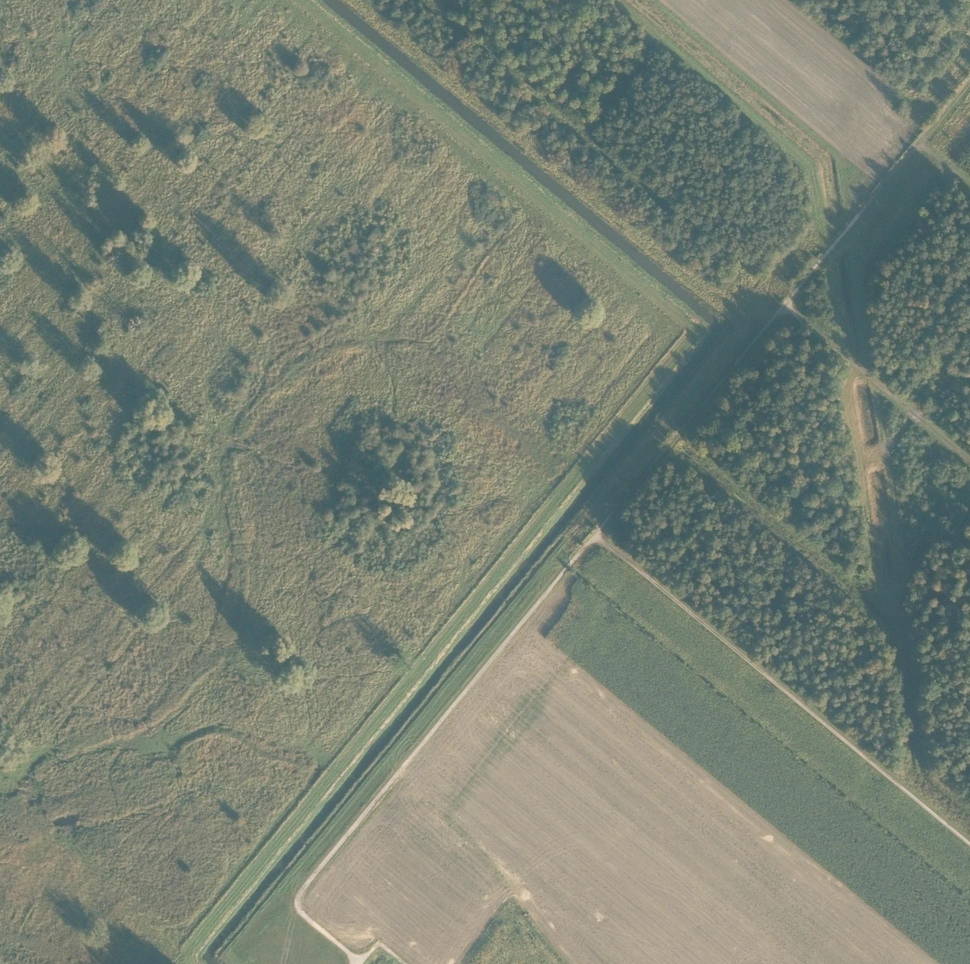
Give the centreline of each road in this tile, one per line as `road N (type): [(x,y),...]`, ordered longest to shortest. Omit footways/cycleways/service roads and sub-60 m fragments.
road 1 (track): [(295,0),(689,331),(175,963)]

